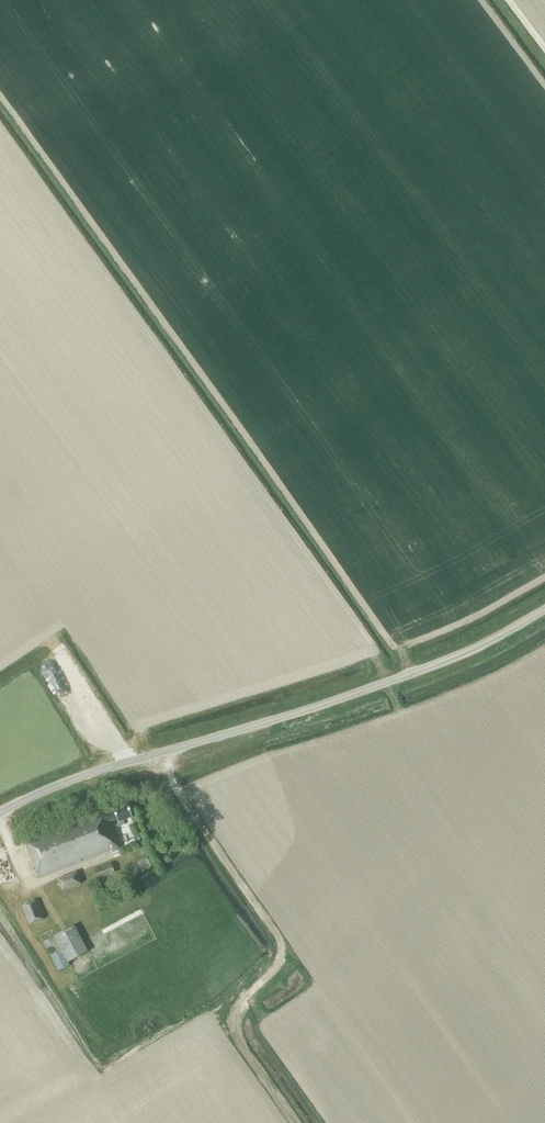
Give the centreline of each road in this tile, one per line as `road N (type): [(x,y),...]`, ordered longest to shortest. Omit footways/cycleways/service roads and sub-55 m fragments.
road 1 (unclassified): [(0,814),(92,772),(414,671),(544,609)]

